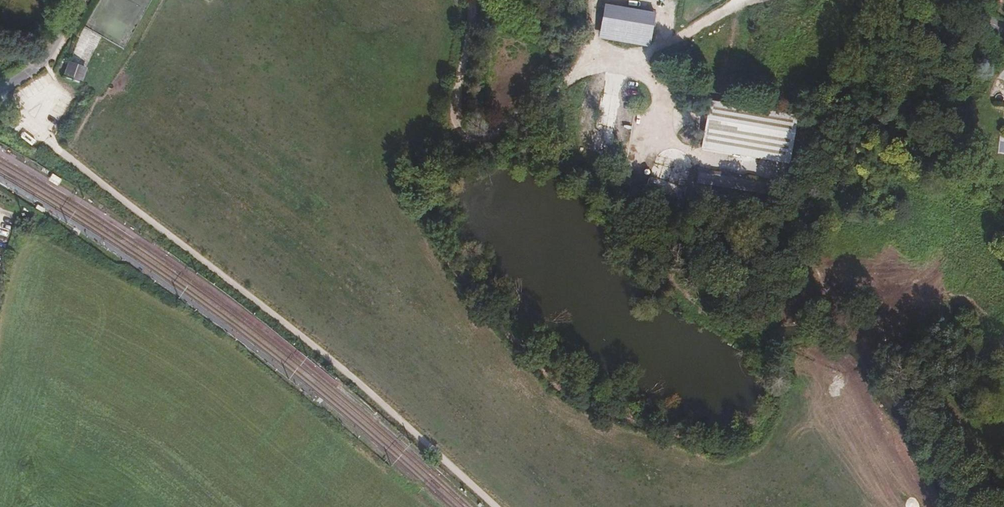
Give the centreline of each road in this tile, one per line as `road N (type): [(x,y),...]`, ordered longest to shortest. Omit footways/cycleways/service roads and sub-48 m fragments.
road 1 (track): [(500,506),(317,347),(46,138),(0,93)]
road 2 (track): [(471,0),(450,102),(467,140),(611,58),(644,52),(725,12),(734,0)]

